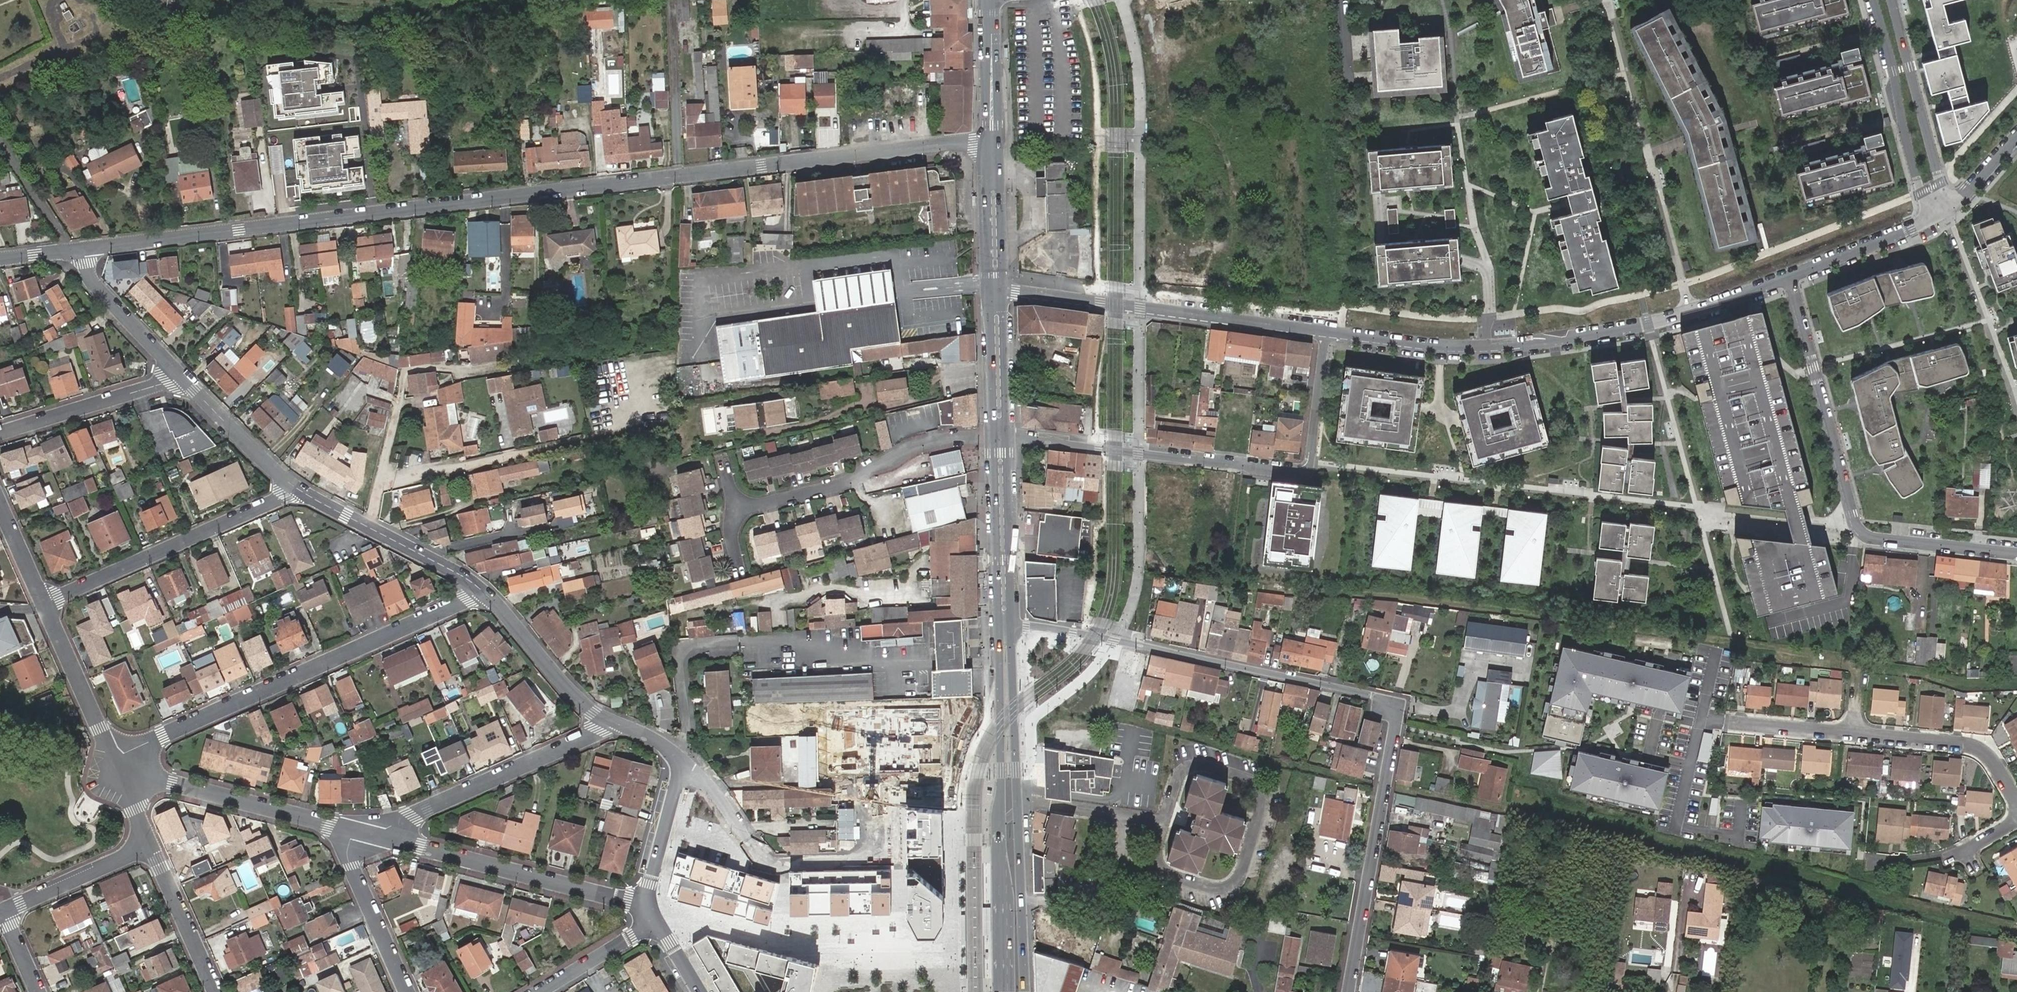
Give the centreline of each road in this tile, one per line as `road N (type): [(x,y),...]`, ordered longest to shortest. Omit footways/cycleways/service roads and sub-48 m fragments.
road 1 (residential): [(992,141),(71,249)]
road 2 (residential): [(1005,625),(1114,640),(1372,696),(1393,708),(1347,991)]
road 3 (residential): [(1798,275),(1692,314),(1542,344),(1440,349),(1326,334)]
road 4 (residential): [(999,437),(1298,473),(1310,462),(1326,334)]
road 5 (residential): [(2016,553),(1869,539),(1798,275)]
road 6 (residential): [(113,760),(482,591)]
road 7 (primary): [(1005,625),(998,647),(1002,991)]
road 8 (primary): [(1025,991),(1005,625)]
road 9 (residential): [(1326,334),(997,289)]
road 10 (residential): [(1724,722),(1958,742),(1990,757),(2016,796)]
road 11 (residential): [(375,836),(646,906)]
road 12 (residential): [(43,602),(296,489)]
road 13 (residential): [(999,437),(937,439),(854,480),(735,507)]
road 14 (residential): [(609,722),(375,836)]
road 15 (residential): [(117,768),(353,830)]
road 16 (residential): [(1875,0),(1931,217)]
road 17 (residential): [(1951,204),(1892,0)]
road 18 (residential): [(482,591),(296,489)]
road 19 (residential): [(0,433),(181,377)]
road 20 (primary): [(999,437),(1005,625)]
road 21 (residential): [(609,722),(581,703),(482,591)]
road 22 (residential): [(353,830),(351,866),(408,991)]
road 23 (residential): [(43,602),(113,760)]
road 24 (residential): [(181,377),(71,249)]
road 25 (residential): [(3,911),(152,845)]
road 26 (residential): [(296,489),(181,377)]
road 27 (residential): [(152,845),(216,991)]
road 28 (primary): [(992,141),(997,289)]
road 29 (primary): [(997,289),(999,437)]
road 30 (residential): [(1931,217),(1798,275)]
road 31 (residential): [(1881,861),(1966,851),(2016,819)]
road 32 (residential): [(678,766),(646,906)]
road 33 (primary): [(992,0),(992,141)]
road 34 (residential): [(541,991),(654,922)]
road 35 (residential): [(756,862),(701,780),(678,766)]

